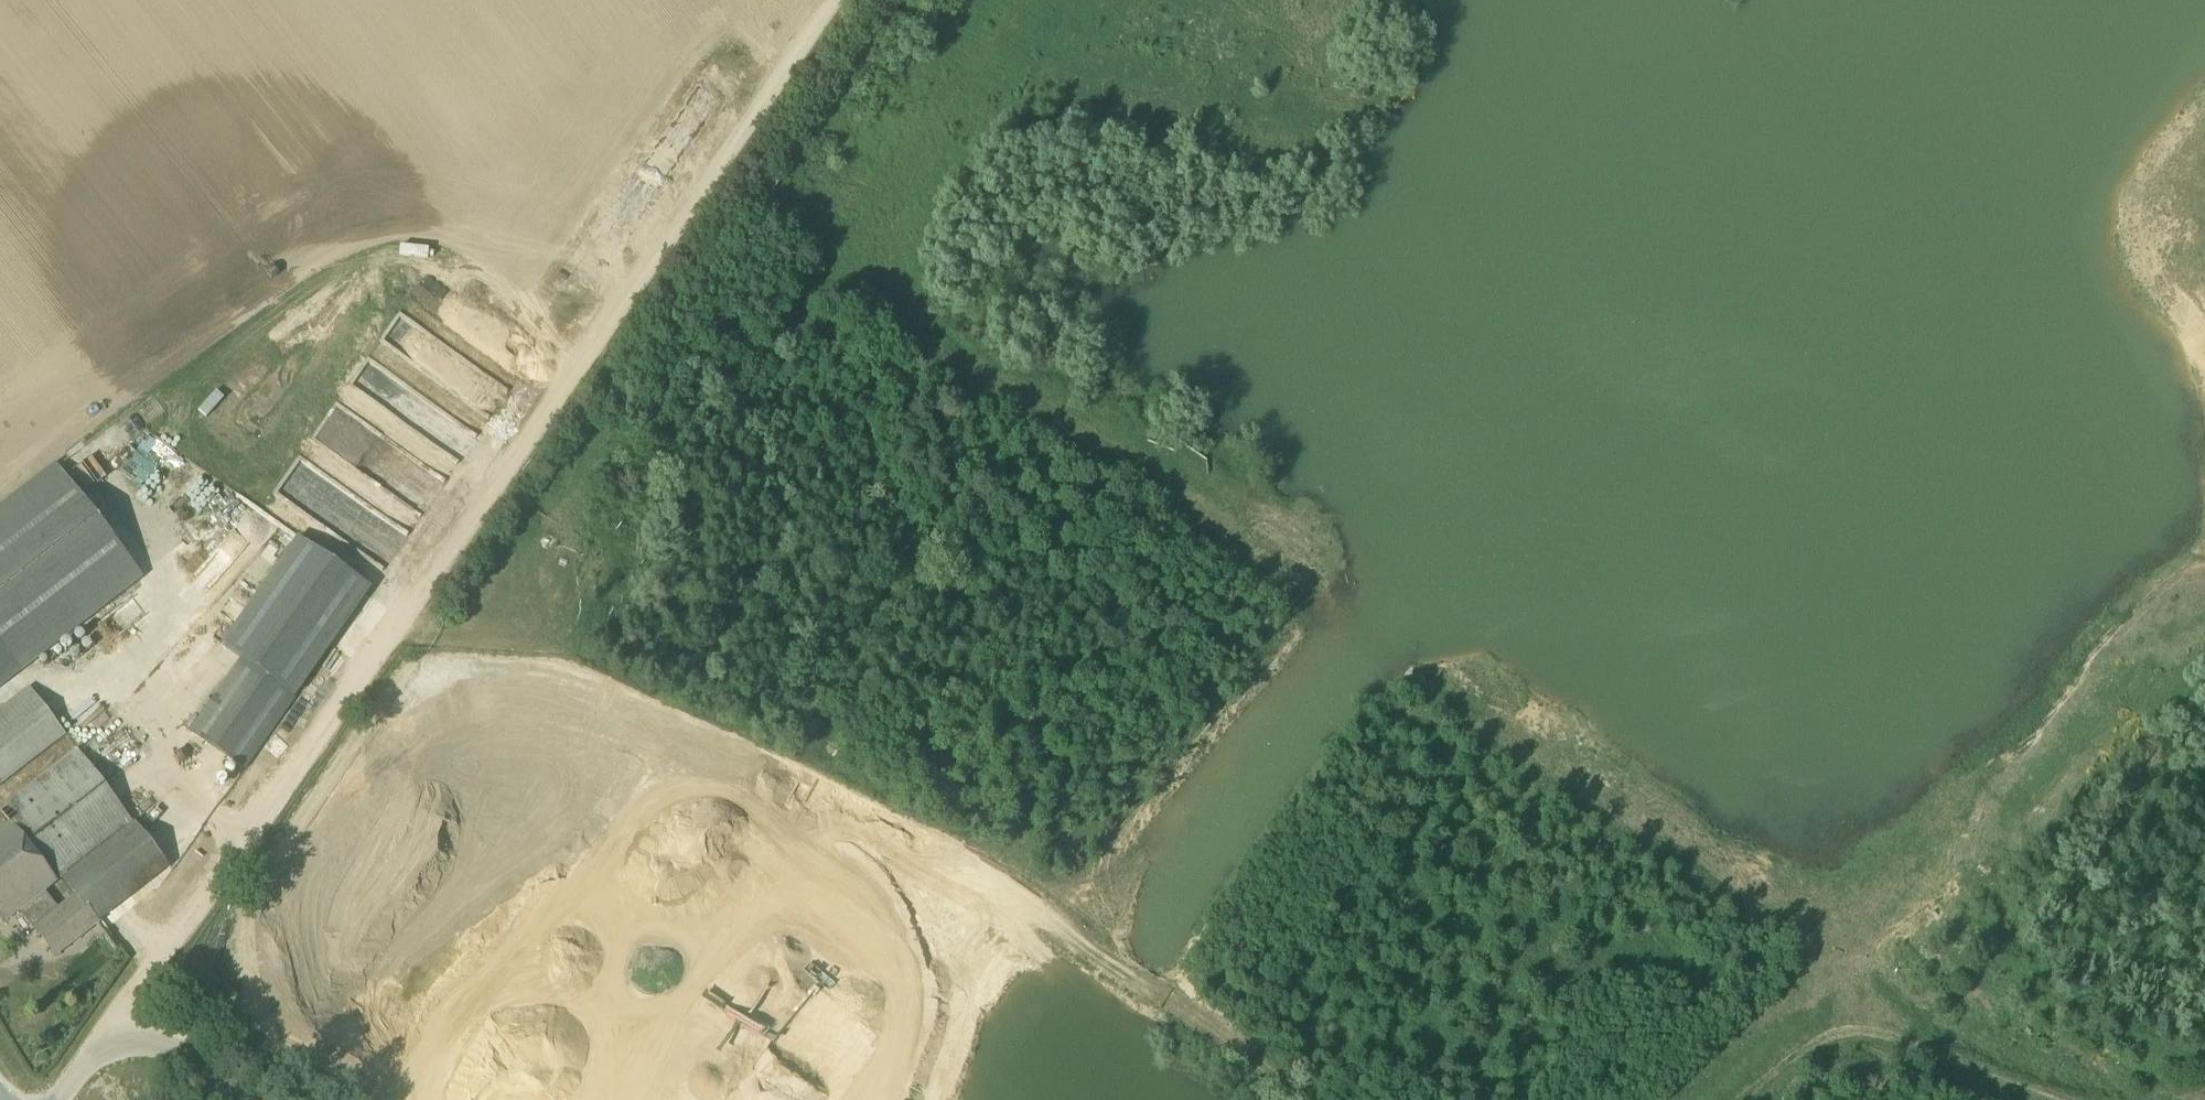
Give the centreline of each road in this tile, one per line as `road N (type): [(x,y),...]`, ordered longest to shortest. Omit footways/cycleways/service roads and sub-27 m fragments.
road 1 (track): [(60,1099),(820,0)]

